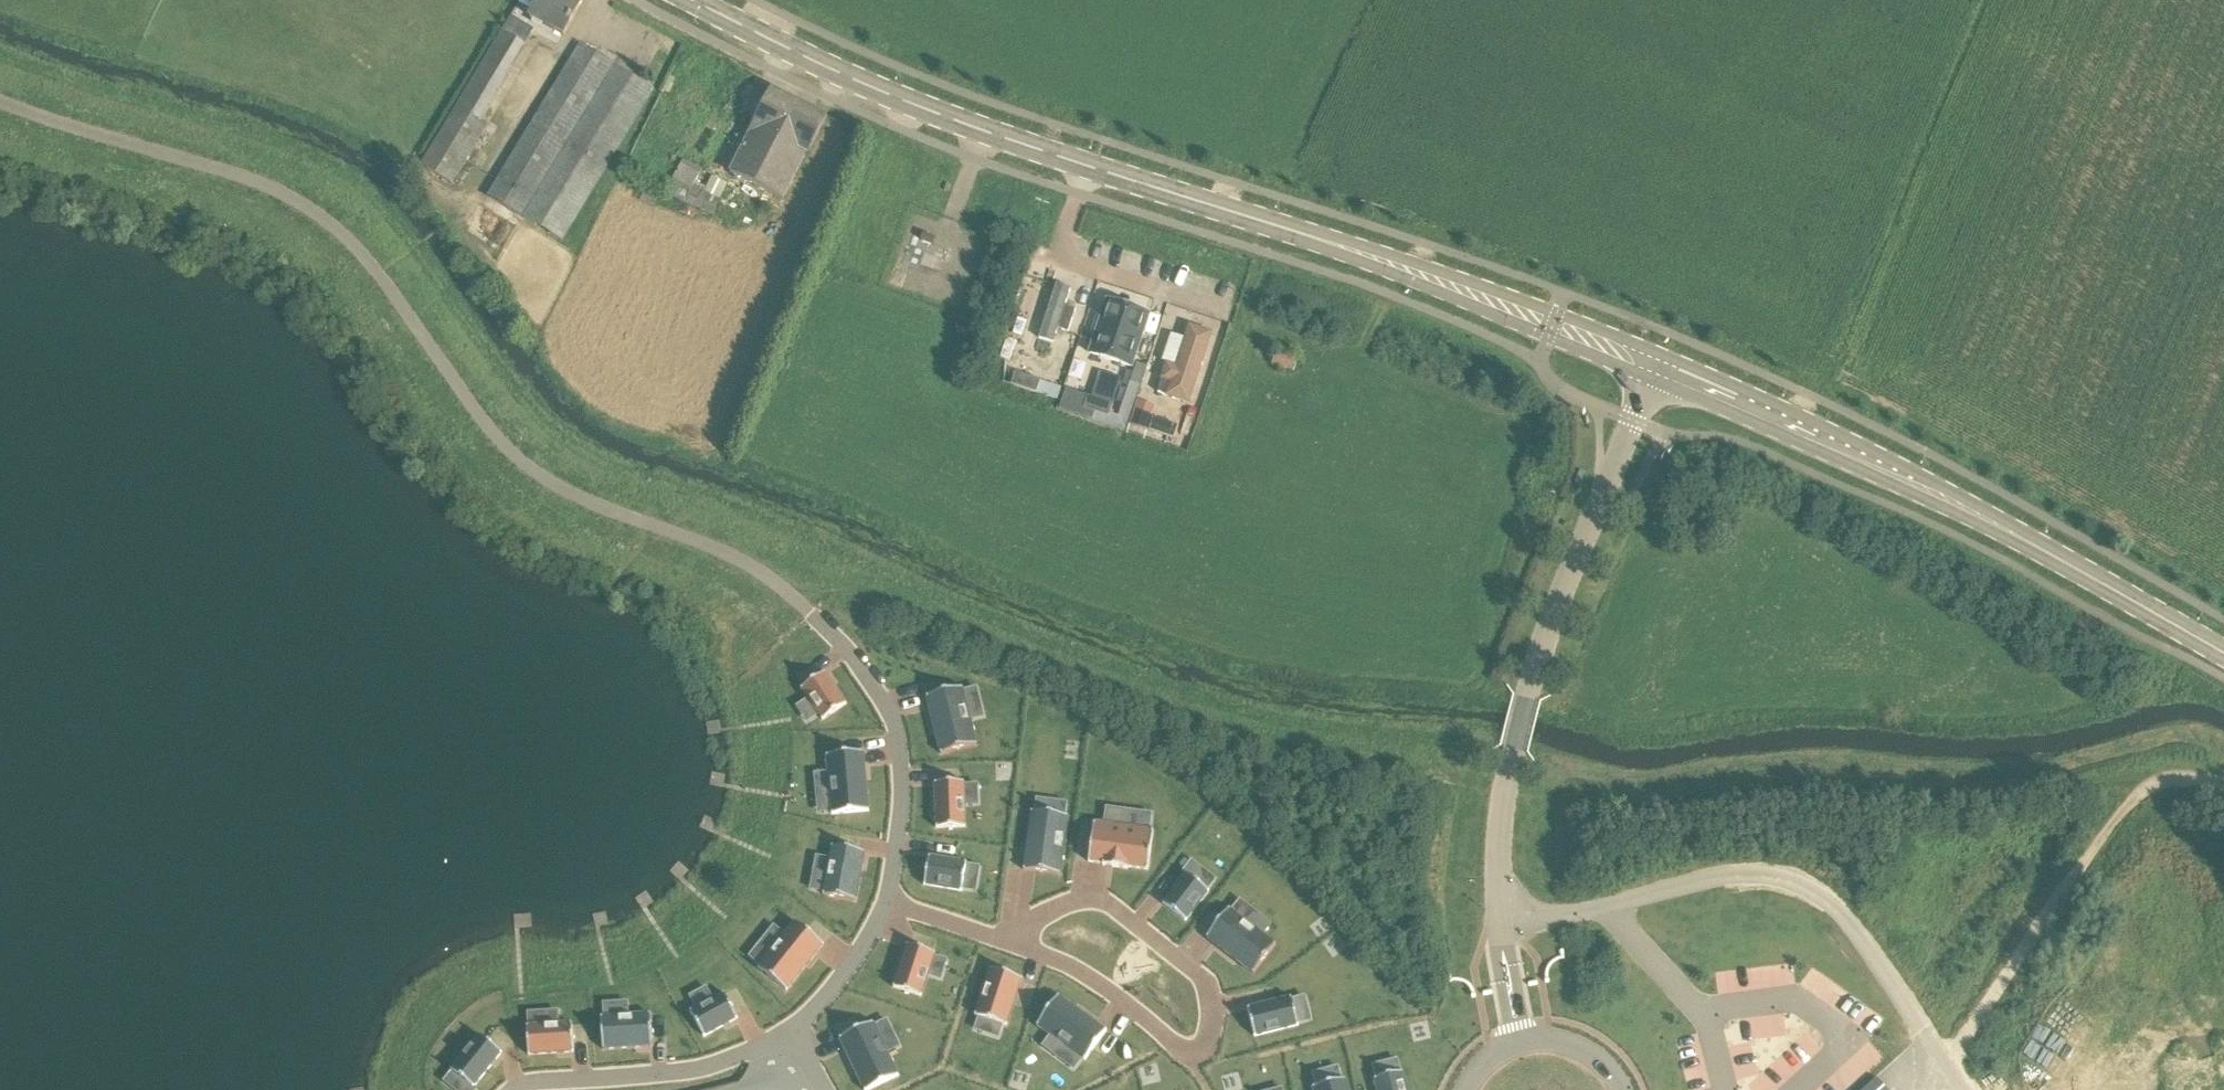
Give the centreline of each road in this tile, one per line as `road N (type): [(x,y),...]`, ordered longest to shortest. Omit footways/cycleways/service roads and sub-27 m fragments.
road 1 (secondary): [(1657,365),(1376,257),(922,107),(694,0)]
road 2 (unclassified): [(1523,1042),(1499,926),(1499,836),(1512,754),(1657,365)]
road 3 (track): [(2223,781),(2190,778),(2142,795),(2093,849),(1935,1089)]
road 4 (secondary): [(1881,466),(2223,652)]
road 5 (secondary): [(1881,466),(1657,365)]

